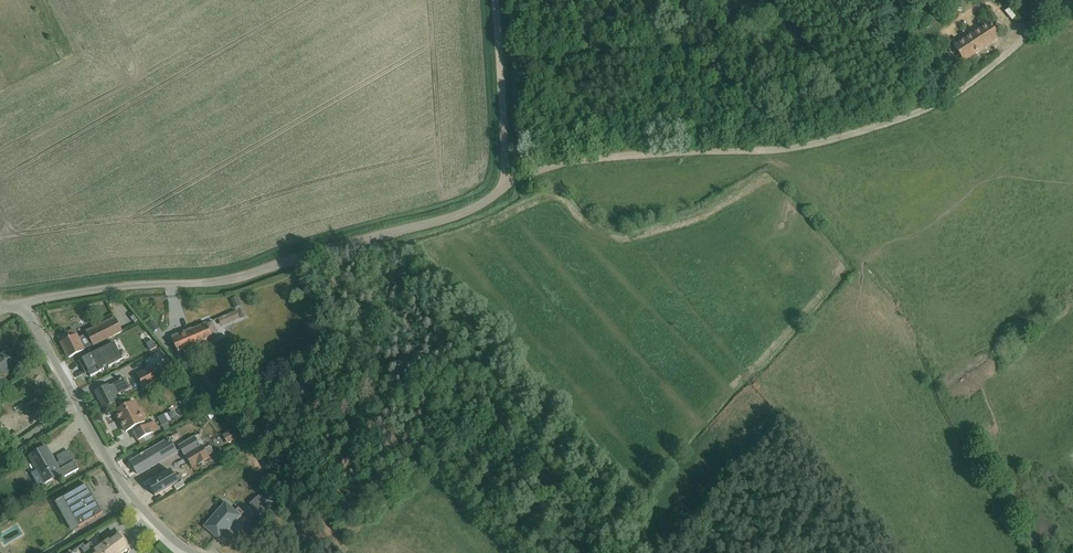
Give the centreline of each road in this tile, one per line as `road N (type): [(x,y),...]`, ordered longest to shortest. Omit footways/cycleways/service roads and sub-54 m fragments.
road 1 (track): [(505,188),(553,166),(776,150),(899,119),(939,105),(1072,3)]
road 2 (track): [(23,305),(125,285),(222,282),(447,219),(505,188)]
road 3 (residential): [(195,552),(122,484),(23,305)]
road 4 (track): [(505,188),(494,0)]

